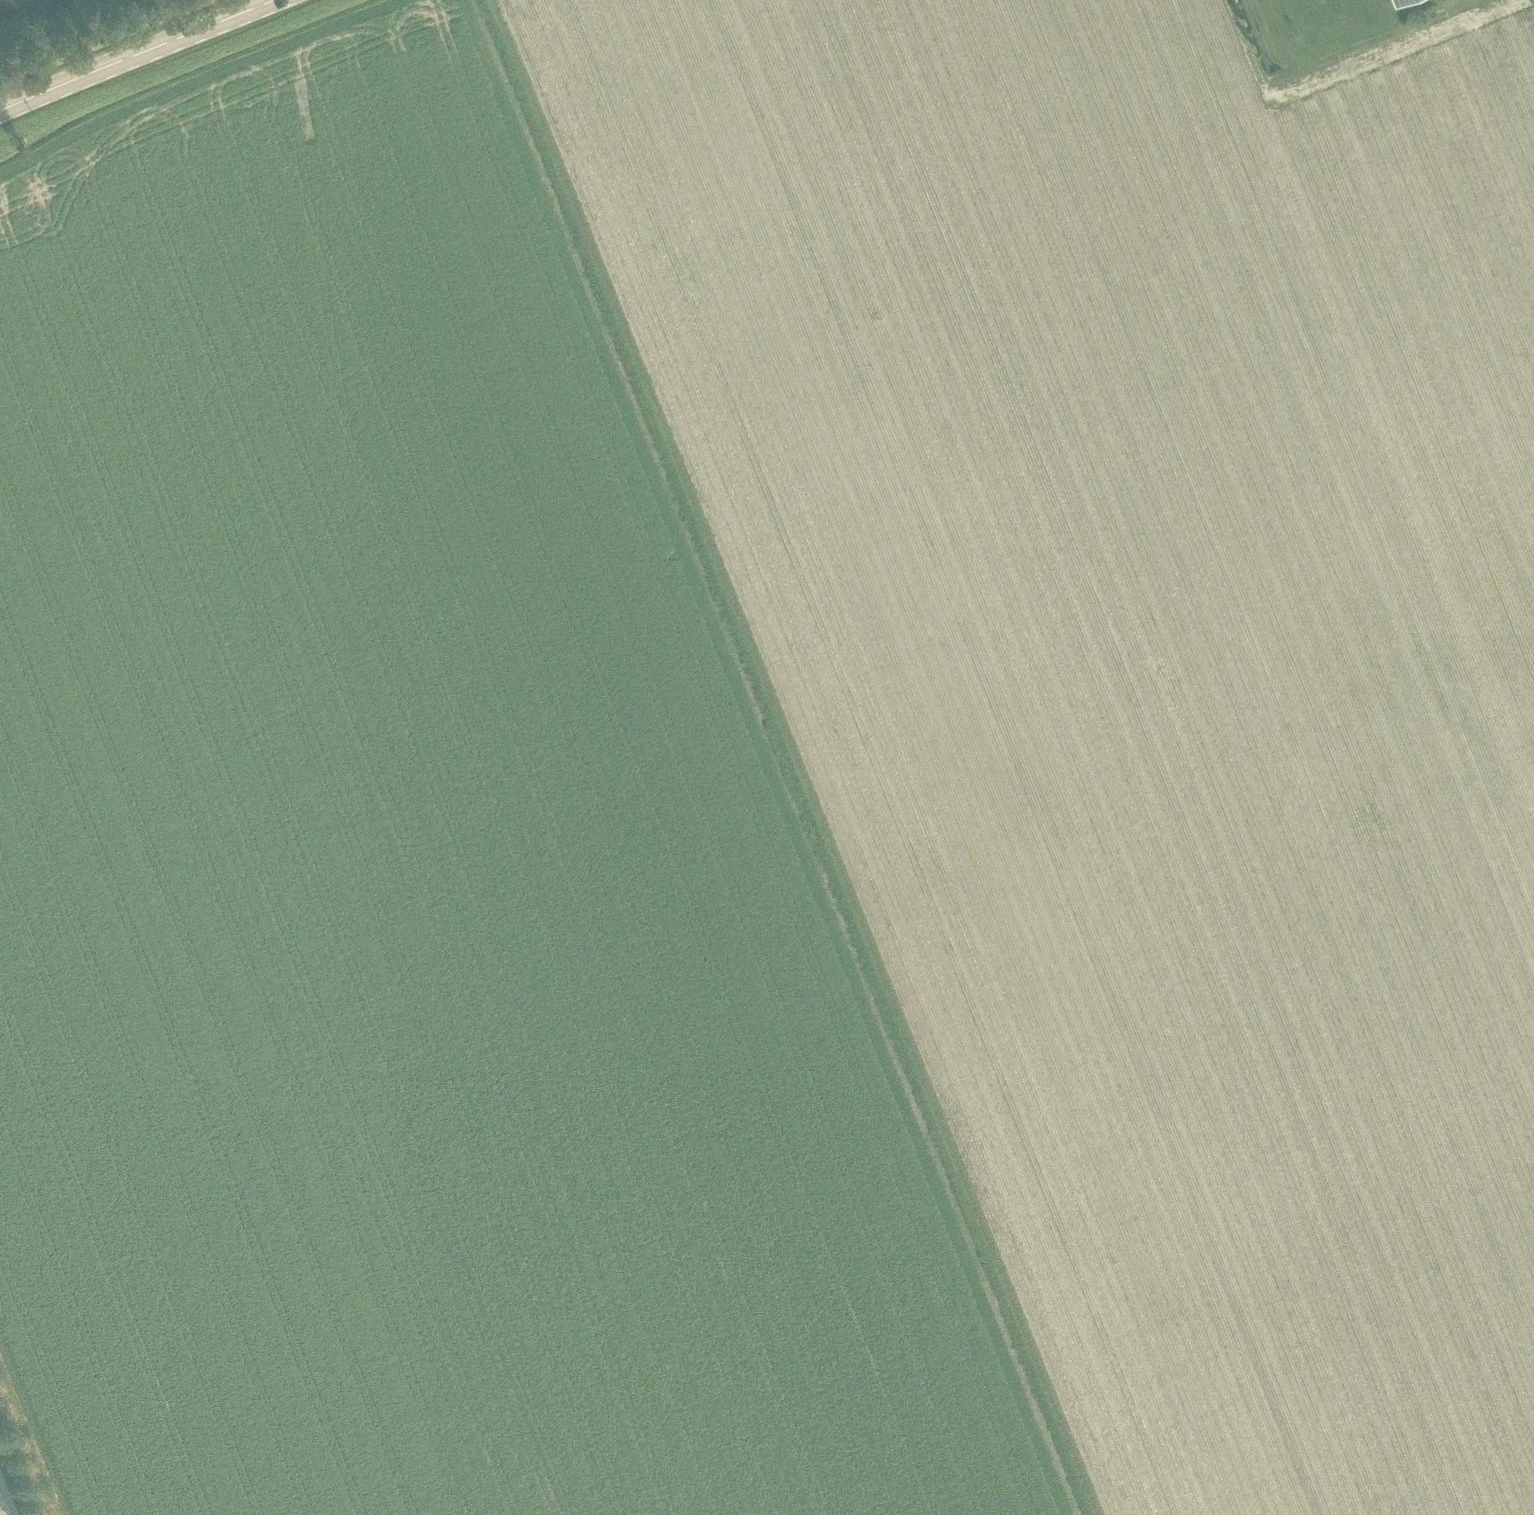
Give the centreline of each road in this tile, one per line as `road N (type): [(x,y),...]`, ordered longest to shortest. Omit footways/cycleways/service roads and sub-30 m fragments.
road 1 (tertiary): [(274,0),(0,110)]

